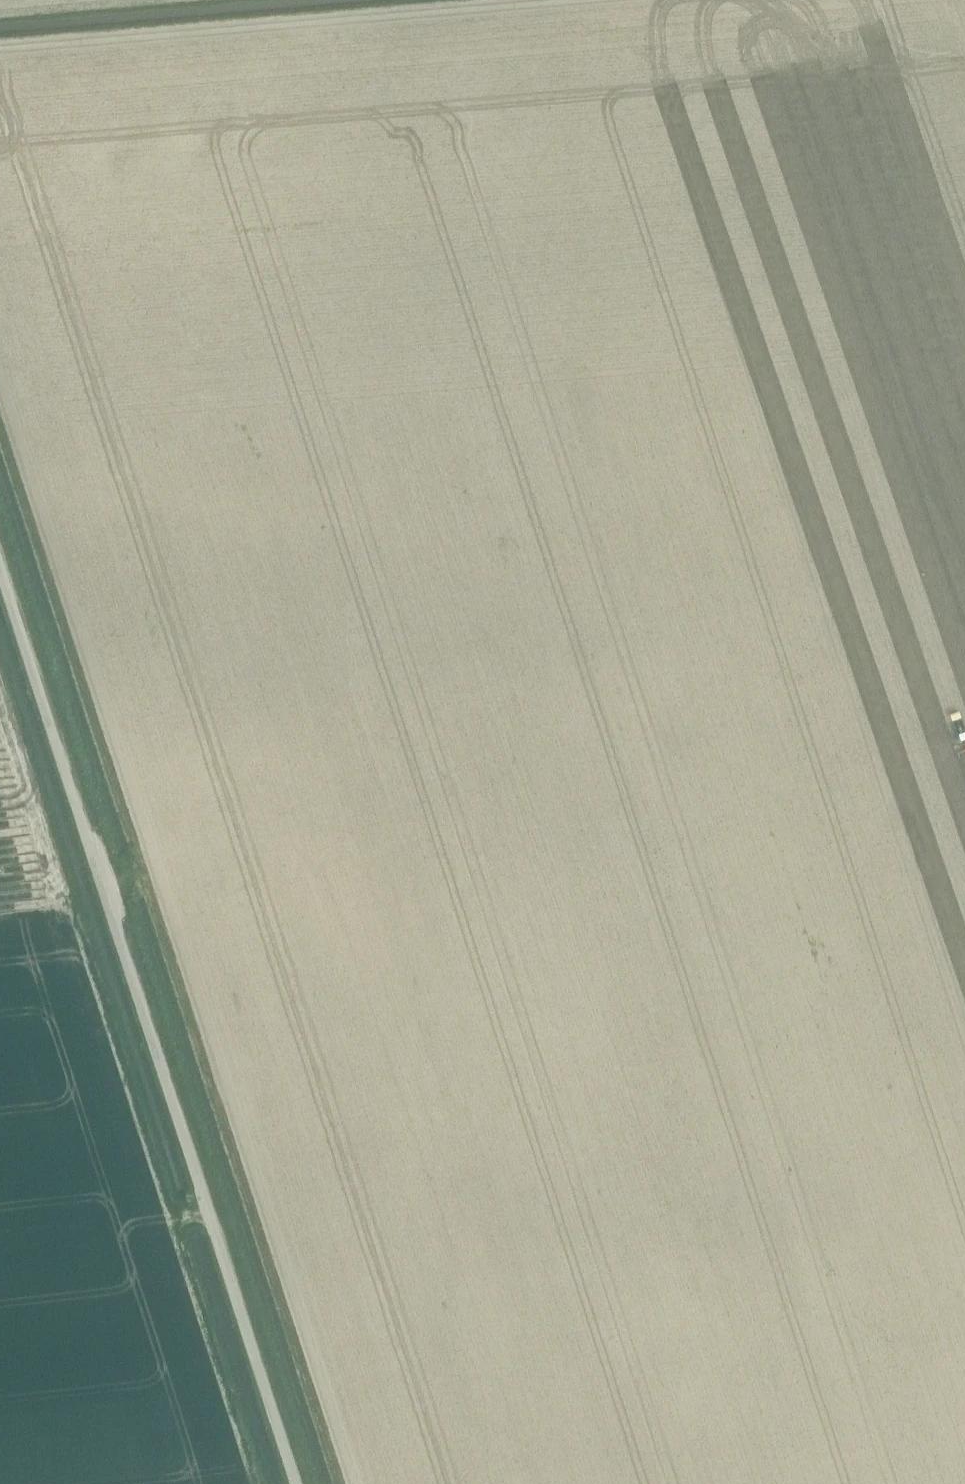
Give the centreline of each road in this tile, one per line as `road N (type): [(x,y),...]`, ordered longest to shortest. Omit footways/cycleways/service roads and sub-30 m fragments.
road 1 (unclassified): [(296,1483),(0,564)]

